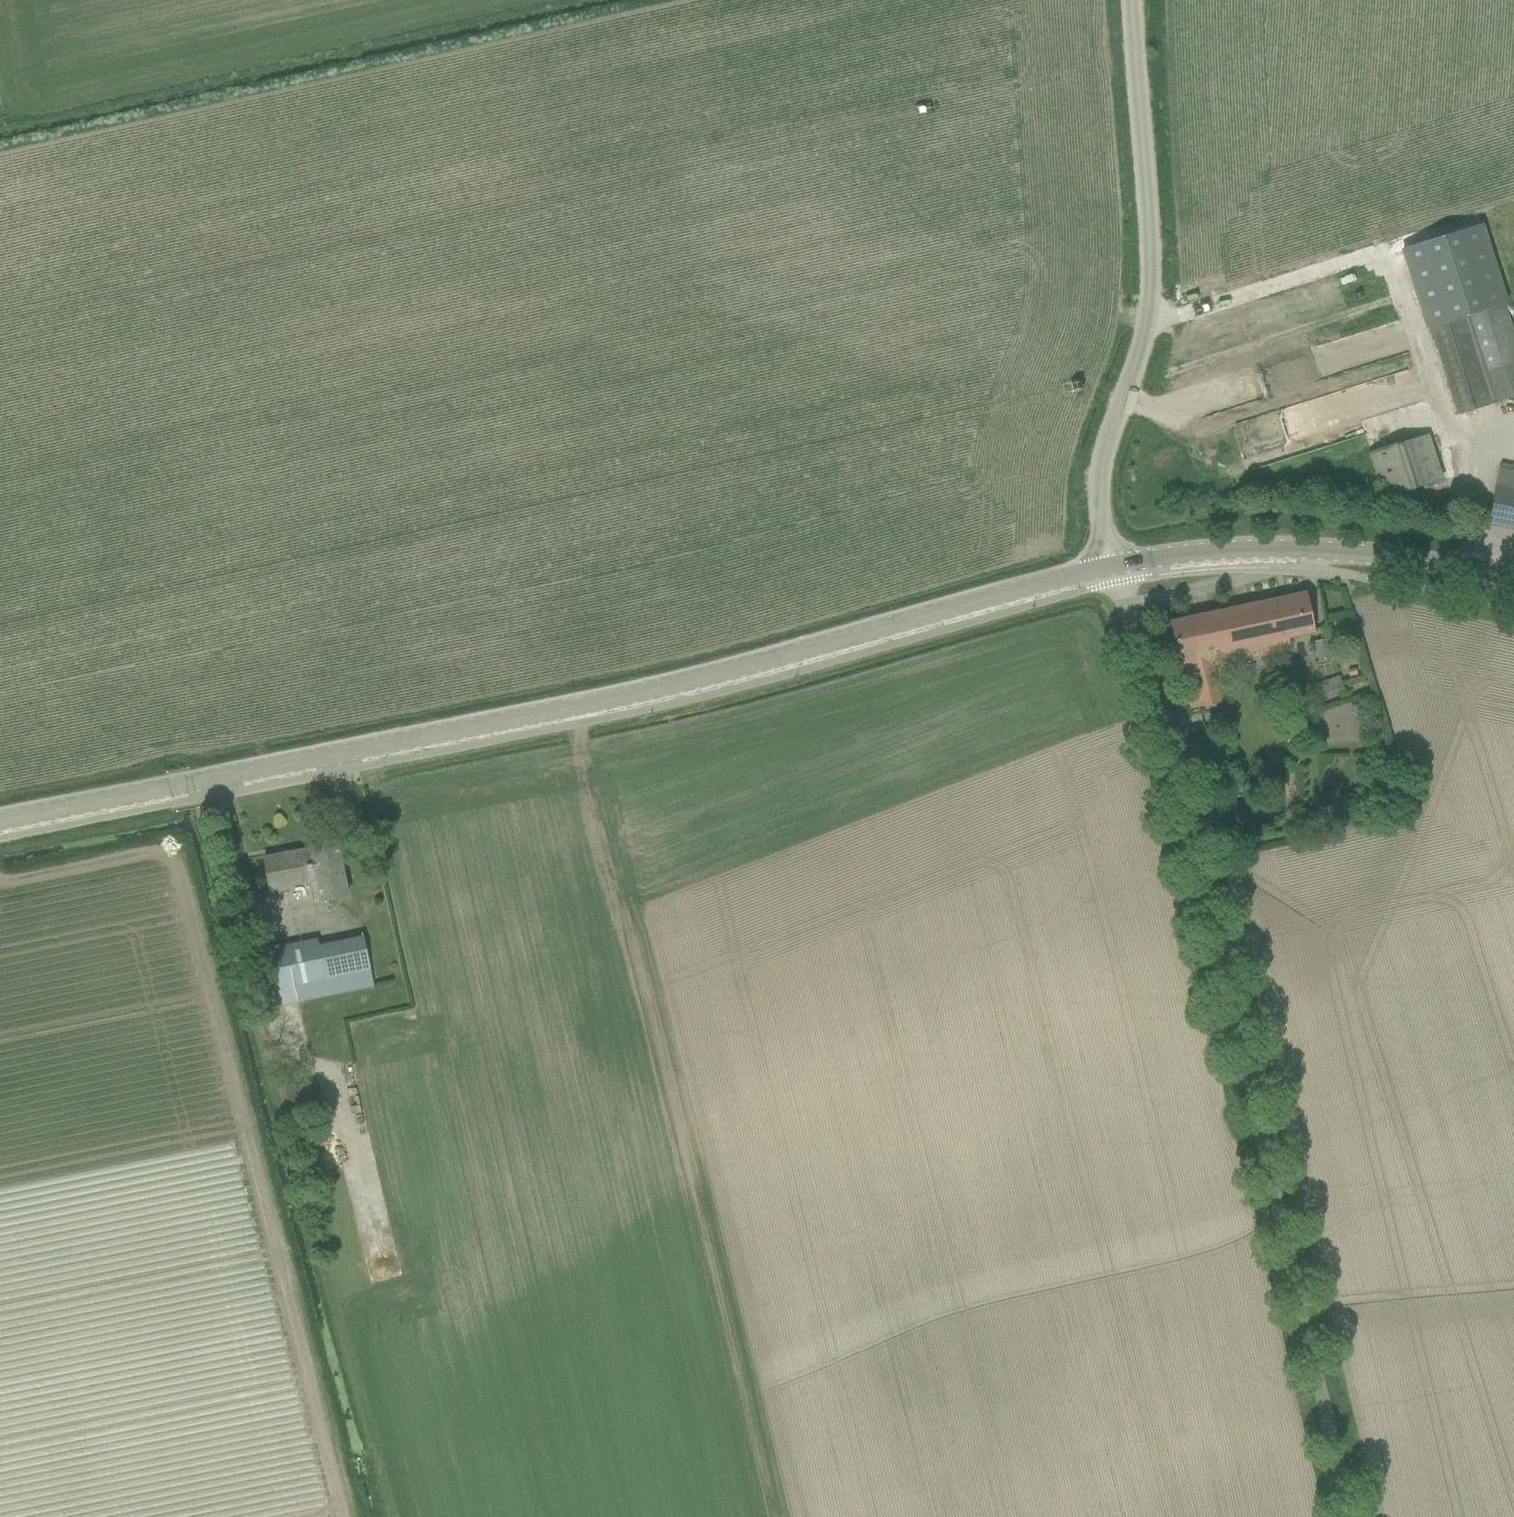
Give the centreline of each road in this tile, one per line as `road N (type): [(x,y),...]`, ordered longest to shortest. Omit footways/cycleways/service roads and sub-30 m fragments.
road 1 (tertiary): [(0,823),(686,683),(1112,565)]
road 2 (unclassified): [(1338,1516),(1236,1025),(1112,565)]
road 3 (unclassified): [(1112,565),(1098,470),(1144,332),(1150,281),(1132,0)]
road 4 (tertiary): [(1513,581),(1395,557),(1288,547),(1112,565)]

